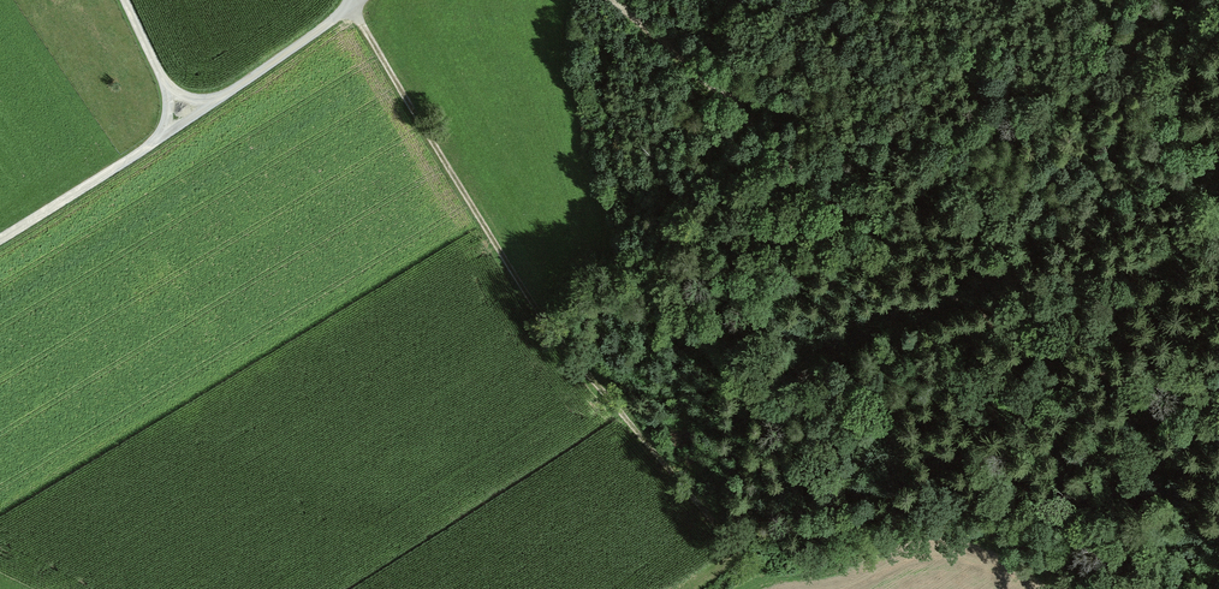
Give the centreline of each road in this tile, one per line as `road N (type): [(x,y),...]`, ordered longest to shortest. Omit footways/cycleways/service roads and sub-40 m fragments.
road 1 (track): [(1218,428),(994,321),(780,154),(625,0)]
road 2 (track): [(351,0),(519,265),(592,364),(674,456)]
road 3 (track): [(131,0),(195,118),(0,244)]
road 4 (track): [(195,118),(357,0)]
road 5 (track): [(1096,0),(1142,70),(1218,140)]

